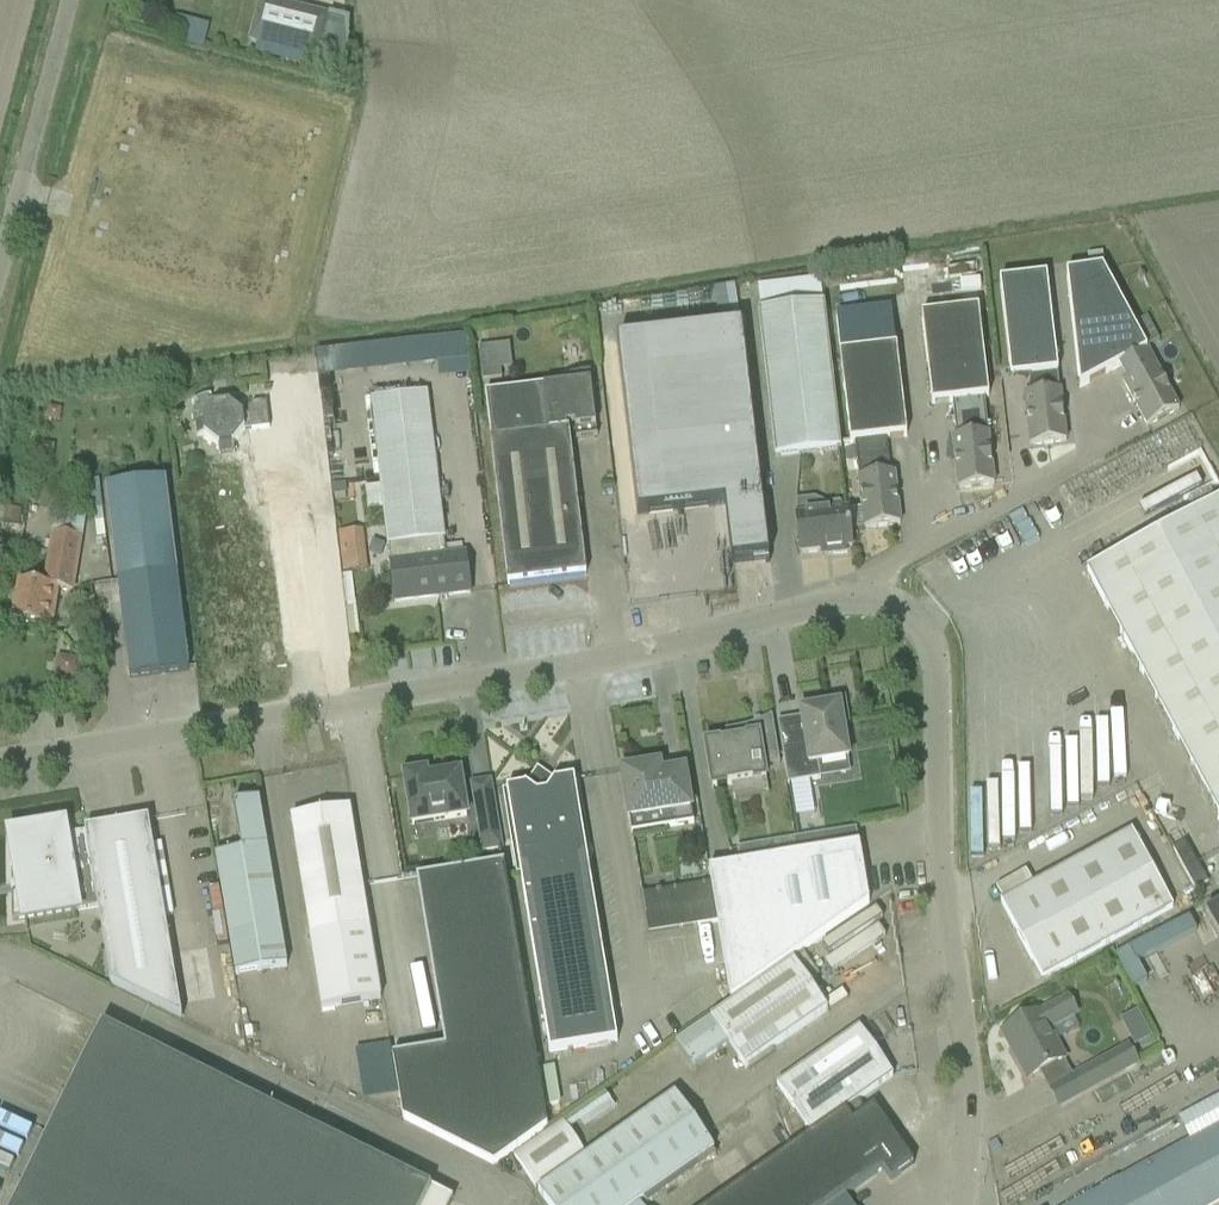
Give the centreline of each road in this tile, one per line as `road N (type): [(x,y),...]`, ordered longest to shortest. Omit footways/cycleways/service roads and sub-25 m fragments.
road 1 (unclassified): [(870,601),(836,599),(620,660),(0,758)]
road 2 (unclassified): [(964,1204),(971,1098),(942,872),(938,681),(929,644),(908,618),(870,601)]
road 3 (unclassified): [(870,601),(893,561),(1131,433)]
road 4 (unclassified): [(0,268),(67,0)]

